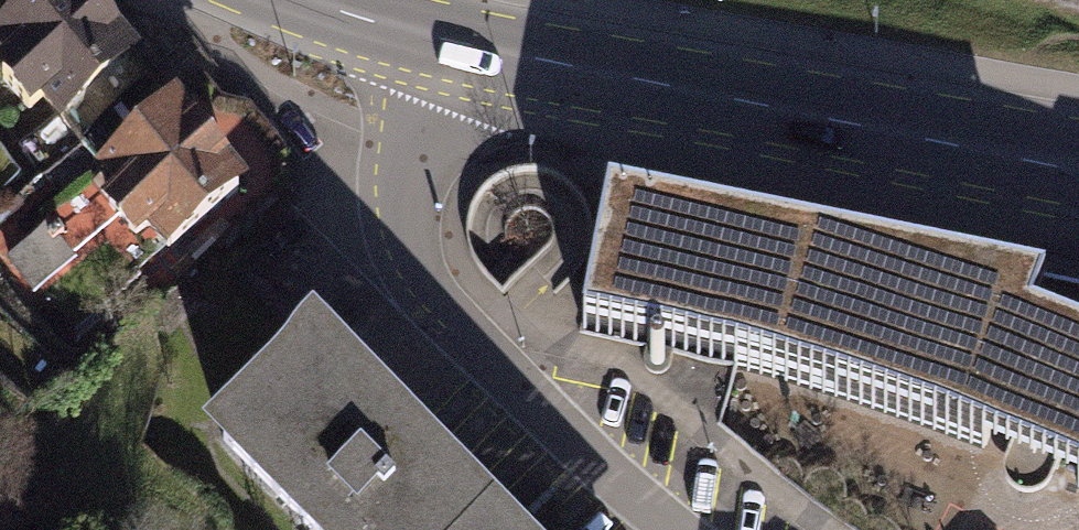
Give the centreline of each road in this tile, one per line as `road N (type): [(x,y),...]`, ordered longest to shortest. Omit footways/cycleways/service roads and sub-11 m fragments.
road 1 (residential): [(678,529),(473,340),(412,258),(403,192),(440,36)]
road 2 (primary): [(911,121),(693,92),(440,36)]
road 3 (primary): [(911,121),(1078,182)]
road 4 (primary): [(1078,136),(911,121)]
road 5 (primary): [(440,36),(306,0)]

